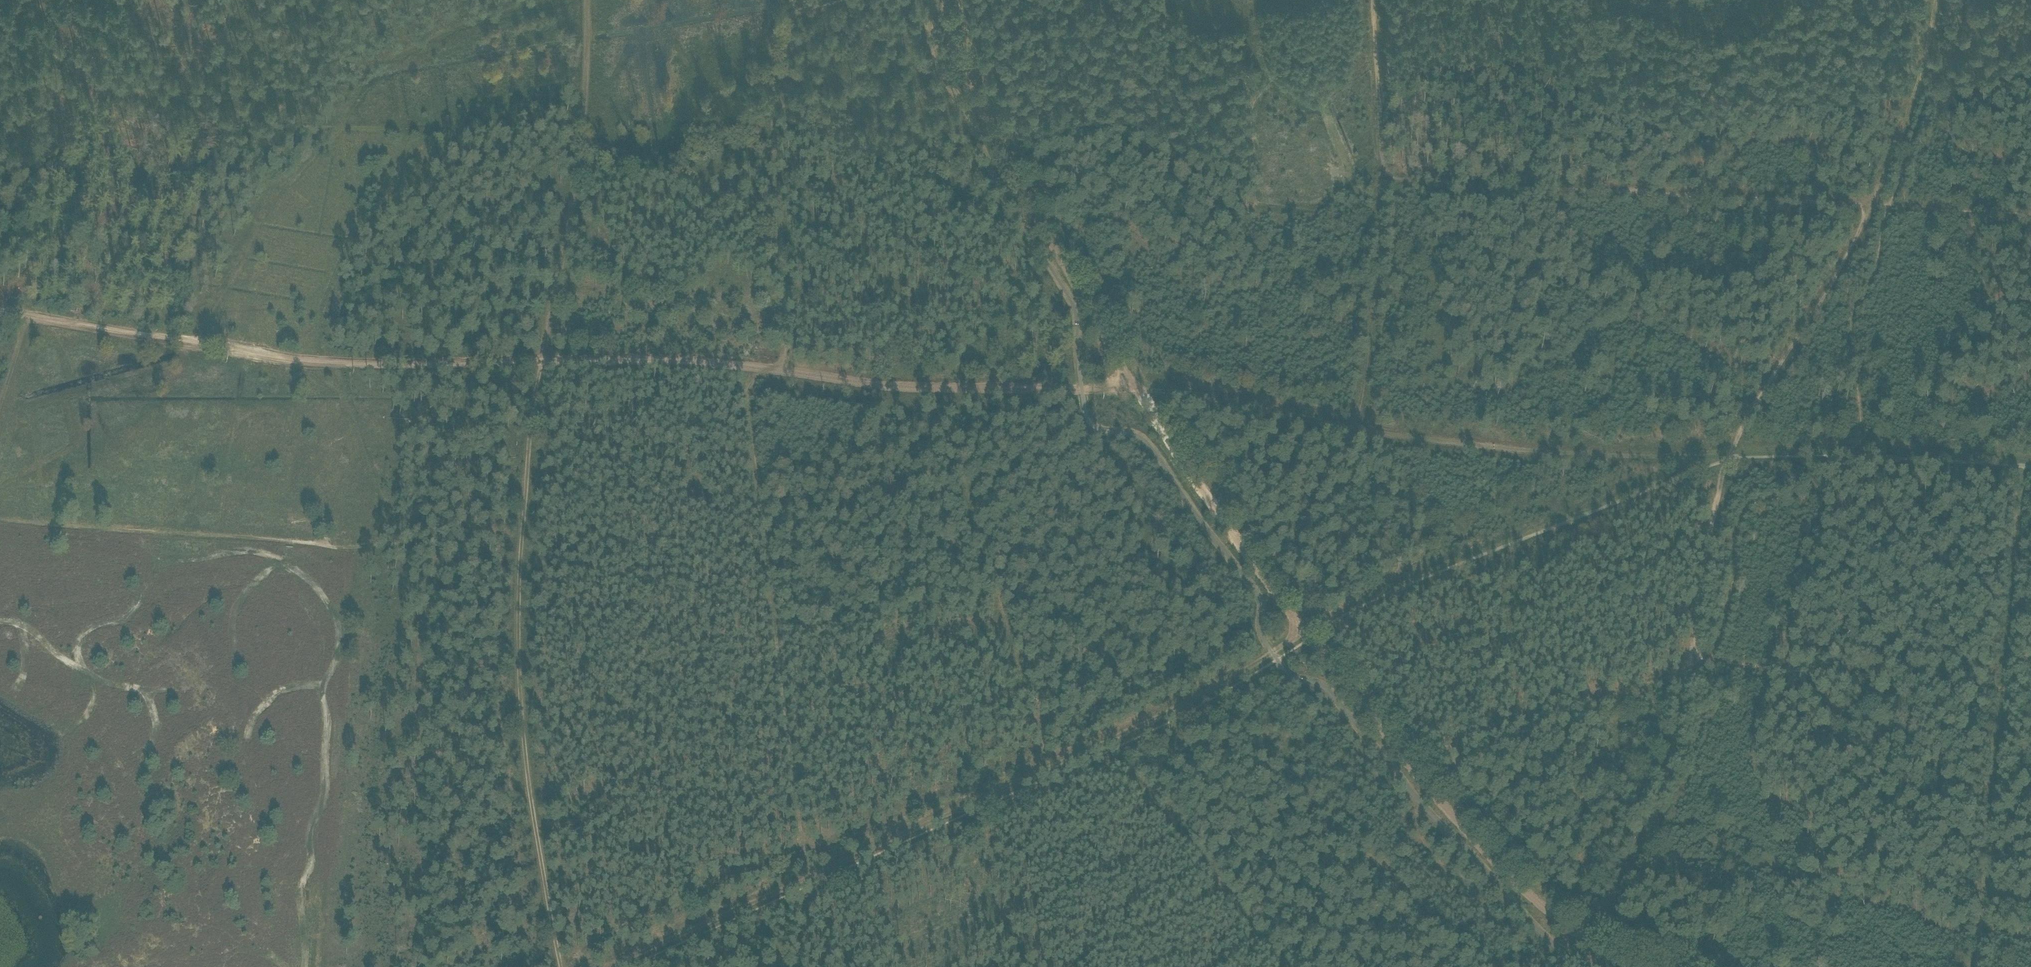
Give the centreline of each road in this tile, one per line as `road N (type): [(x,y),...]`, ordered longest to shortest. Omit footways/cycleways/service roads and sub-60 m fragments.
road 1 (track): [(1727,458),(1502,449),(1137,389),(896,387),(657,359),(358,364),(0,310)]
road 2 (track): [(1655,966),(1580,932),(1309,638),(1223,523),(1007,167),(957,52),(947,0)]
road 3 (track): [(608,966),(1125,733),(1305,632)]
road 4 (track): [(0,168),(27,145),(51,97),(68,84),(177,97),(234,127),(581,137)]
road 5 (track): [(2030,692),(1688,661),(1727,458)]
road 6 (track): [(588,0),(574,210),(536,394),(526,504)]
road 7 (track): [(1384,177),(1871,204)]
road 8 (track): [(526,504),(520,636),(526,764),(562,966)]
road 9 (track): [(1727,458),(1871,204)]
road 10 (track): [(0,519),(291,542)]
road 11 (track): [(1384,177),(1356,429)]
road 12 (track): [(1871,204),(1916,92),(1937,0)]
road 13 (track): [(1374,0),(1384,177)]

